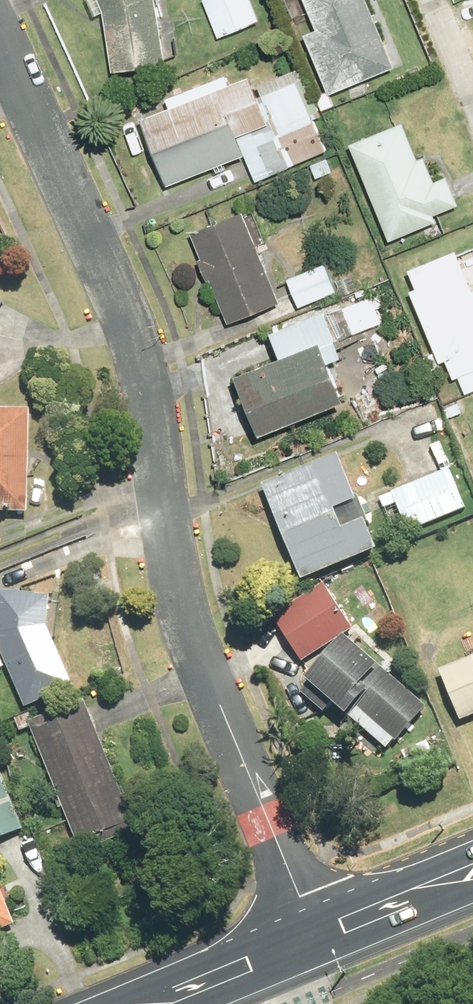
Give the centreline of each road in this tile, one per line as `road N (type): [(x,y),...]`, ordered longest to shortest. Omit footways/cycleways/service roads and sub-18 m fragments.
road 1 (residential): [(303,940),(297,895),(186,606),(125,309),(0,44)]
road 2 (primary): [(303,940),(472,874)]
road 3 (primary): [(151,1003),(303,940)]
road 4 (residential): [(429,0),(472,114)]

